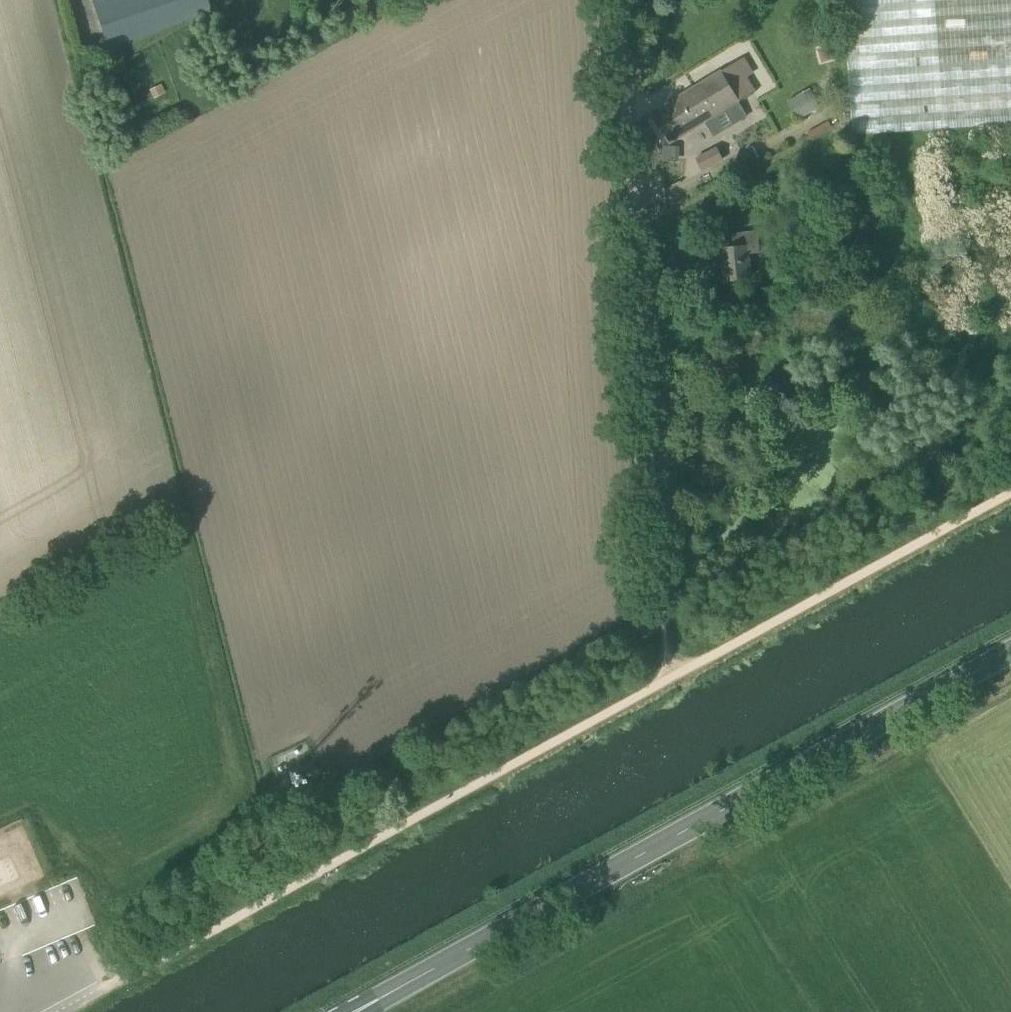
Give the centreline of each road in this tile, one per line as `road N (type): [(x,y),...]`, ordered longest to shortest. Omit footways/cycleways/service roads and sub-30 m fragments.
road 1 (primary): [(369,1011),(1010,658)]
road 2 (unclassified): [(667,544),(629,0)]

